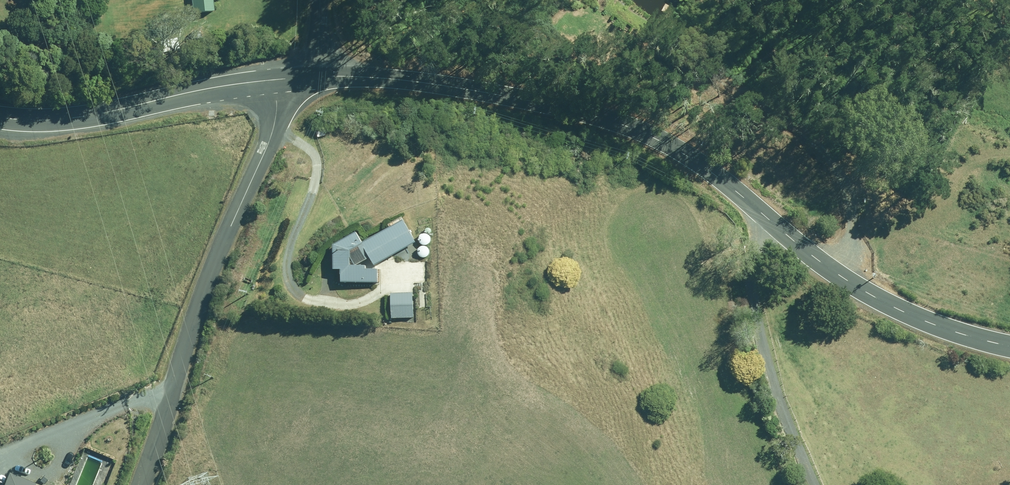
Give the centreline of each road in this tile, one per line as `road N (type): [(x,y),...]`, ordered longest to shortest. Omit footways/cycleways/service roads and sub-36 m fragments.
road 1 (tertiary): [(318,76),(448,86),(625,126),(688,156),(873,296),(961,335),(1009,346)]
road 2 (unclassified): [(141,484),(273,133),(277,80)]
road 3 (track): [(820,484),(766,359),(752,206)]
road 4 (secondary): [(0,117),(78,118),(277,80)]

